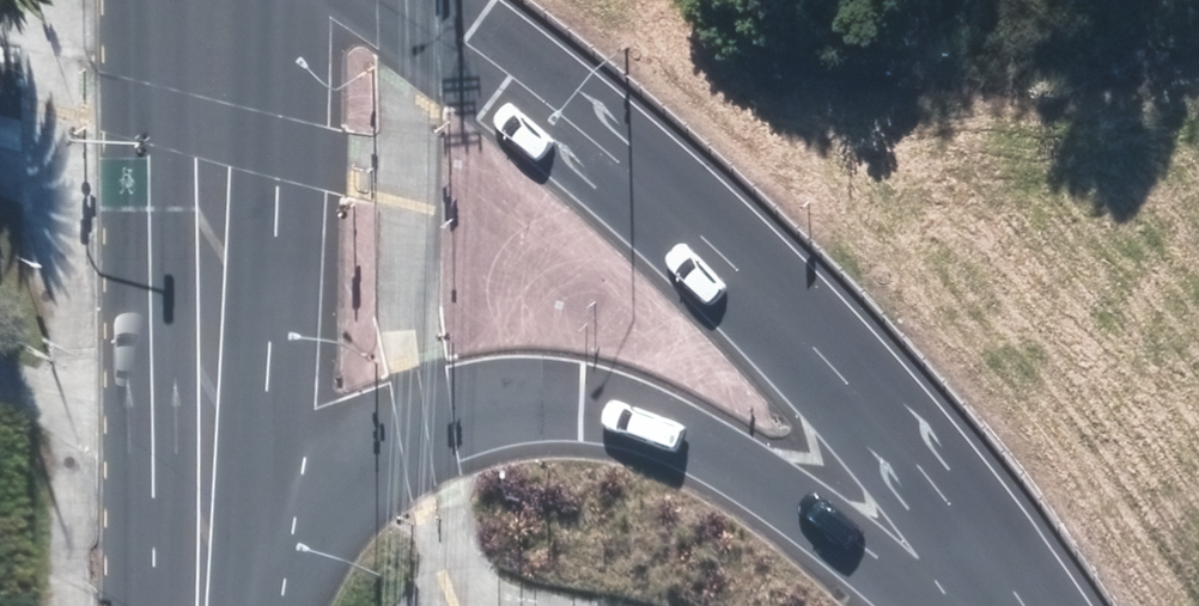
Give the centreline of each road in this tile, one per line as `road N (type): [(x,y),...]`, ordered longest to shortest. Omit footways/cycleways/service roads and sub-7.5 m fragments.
road 1 (motorway): [(903,536),(586,399),(484,406),(431,415),(296,478),(199,590)]
road 2 (motorway): [(903,536),(816,335),(507,59),(428,0)]
road 3 (secondary): [(215,0),(199,590)]

